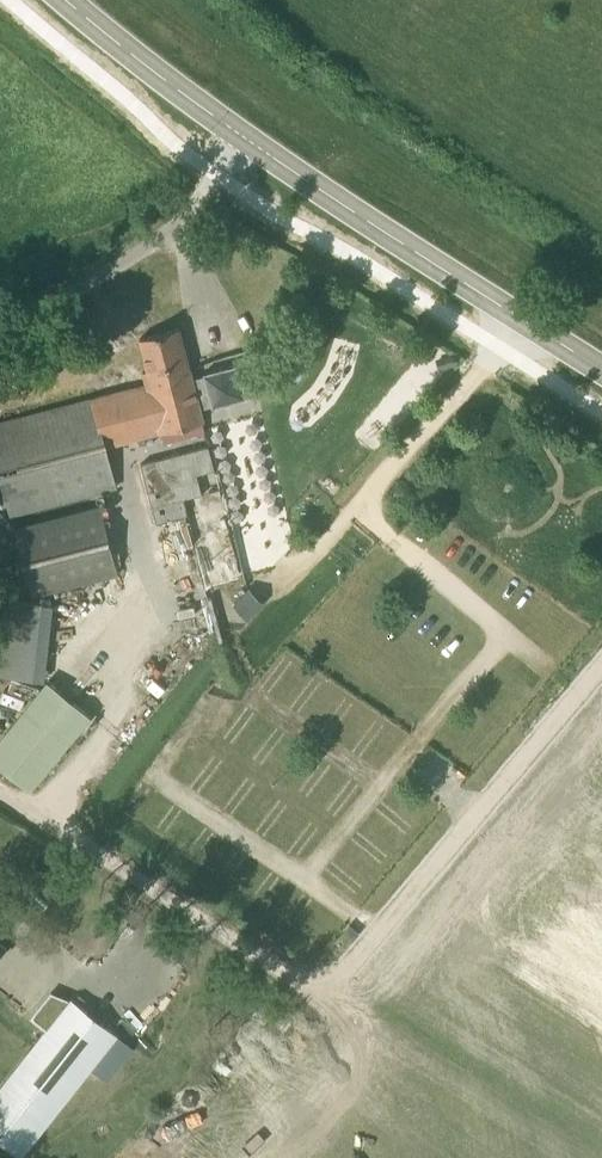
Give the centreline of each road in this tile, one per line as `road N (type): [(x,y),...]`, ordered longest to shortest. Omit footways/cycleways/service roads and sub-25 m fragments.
road 1 (secondary): [(601,376),(245,135)]
road 2 (unclassified): [(245,135),(221,173),(163,235),(0,330)]
road 3 (secondary): [(245,135),(134,58),(69,0)]

